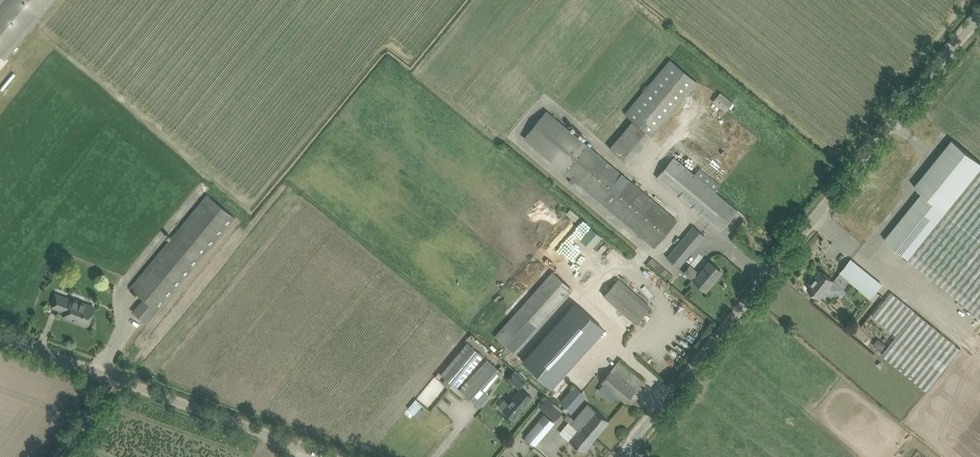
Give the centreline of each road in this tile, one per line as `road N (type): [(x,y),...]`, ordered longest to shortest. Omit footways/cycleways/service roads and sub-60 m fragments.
road 1 (unclassified): [(633,449),(979,20)]
road 2 (unclassified): [(346,456),(0,328)]

